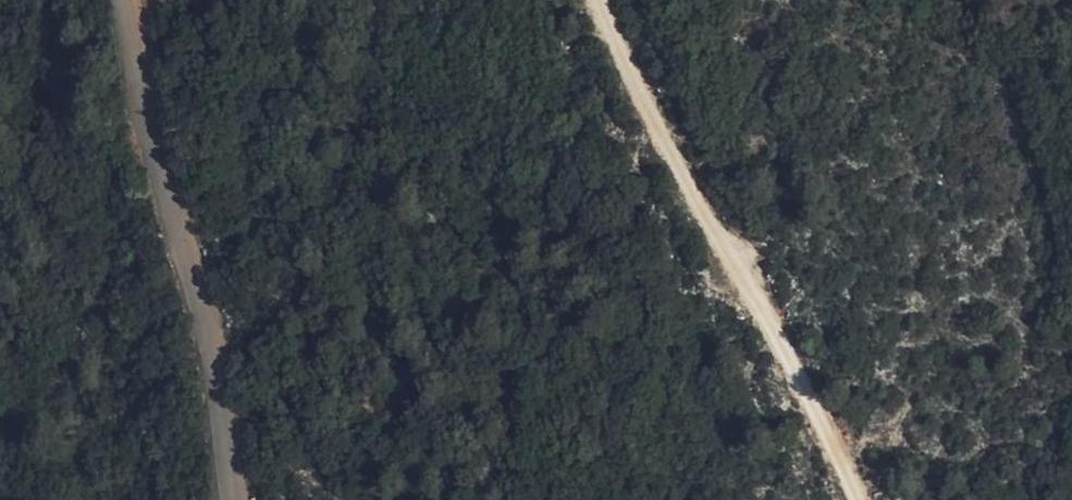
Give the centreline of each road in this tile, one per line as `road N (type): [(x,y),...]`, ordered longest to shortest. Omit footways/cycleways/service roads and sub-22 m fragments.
road 1 (track): [(600,0),(654,127),(804,387),(855,499)]
road 2 (residential): [(234,499),(224,426),(119,0)]

